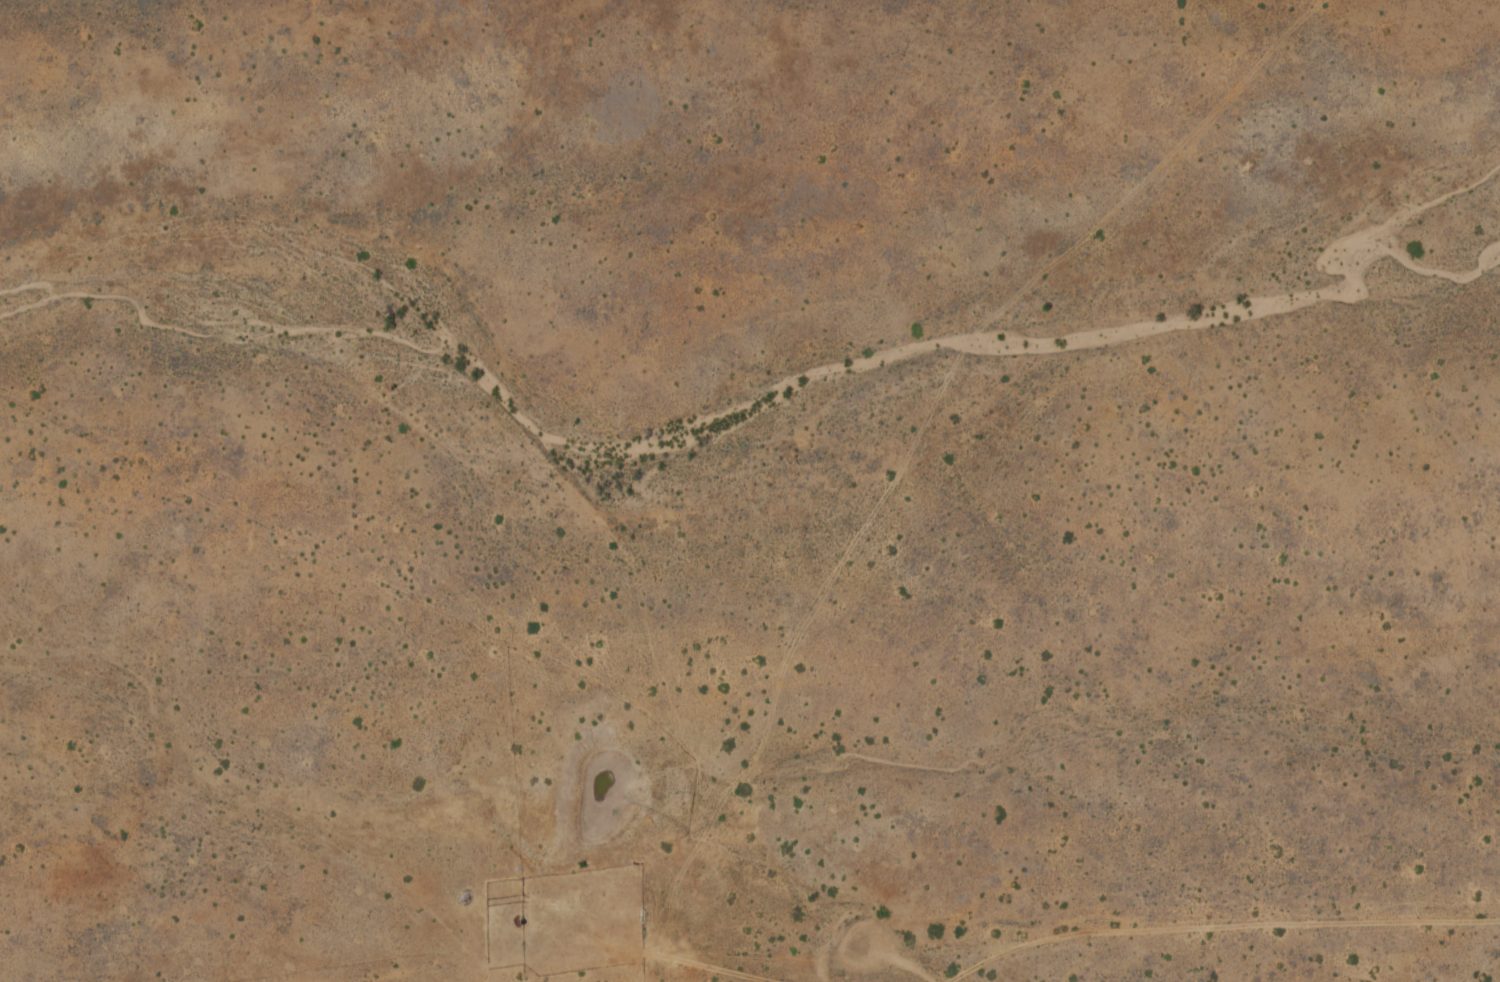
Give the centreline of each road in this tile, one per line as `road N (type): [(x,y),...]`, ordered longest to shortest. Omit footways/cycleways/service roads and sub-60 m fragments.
road 1 (residential): [(1499,891),(1113,896),(630,947),(312,940),(160,948),(0,981)]

